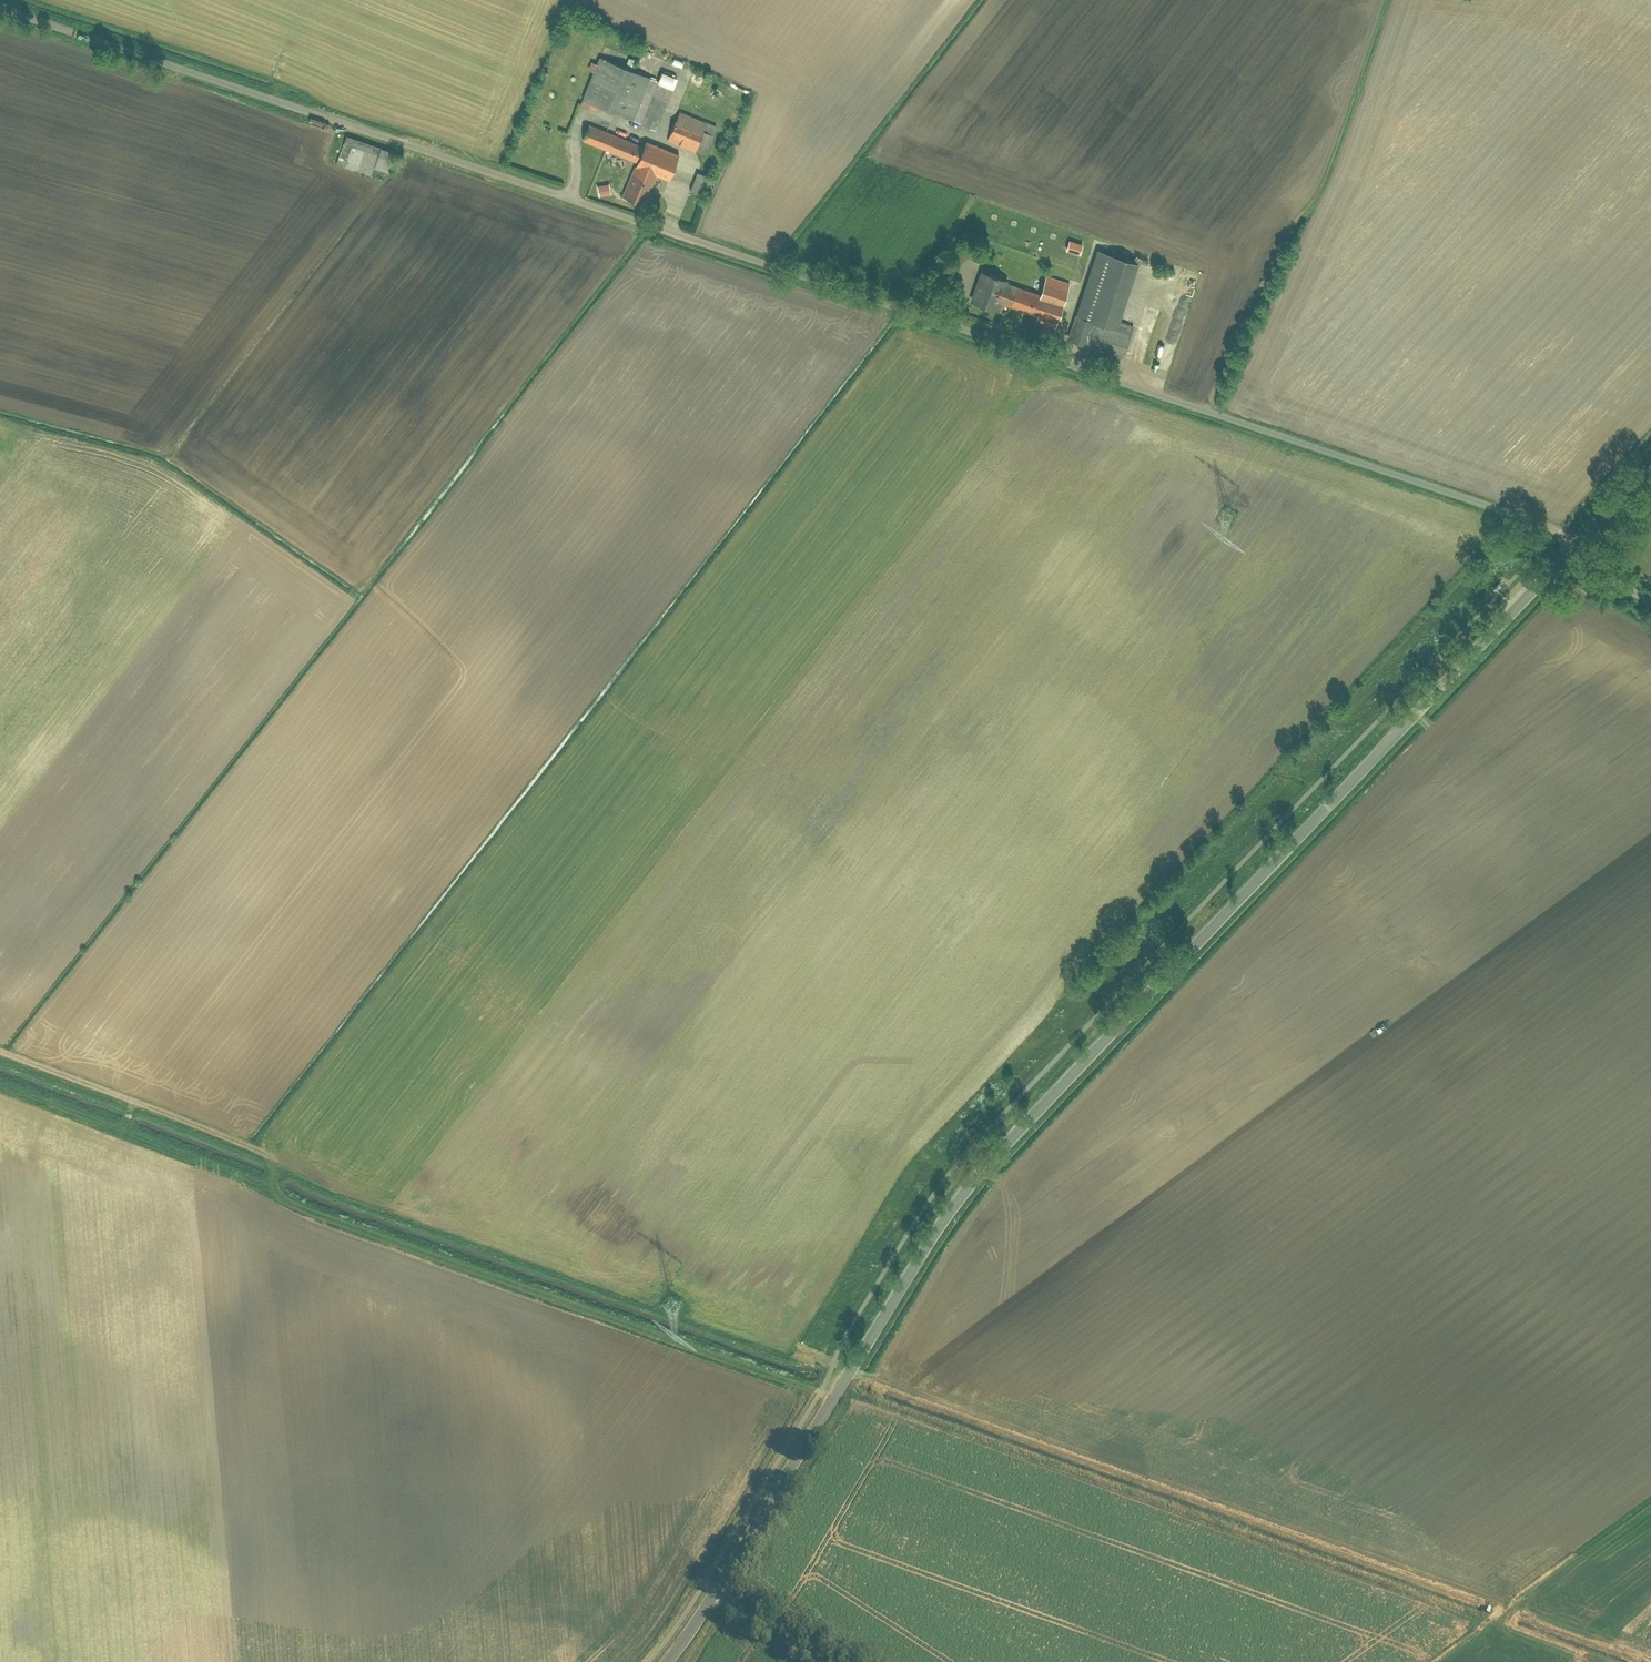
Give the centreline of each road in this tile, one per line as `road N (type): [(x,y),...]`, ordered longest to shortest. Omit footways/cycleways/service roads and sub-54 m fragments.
road 1 (unclassified): [(0,10),(1585,537)]
road 2 (secondary): [(714,1592),(968,1190),(1566,554)]
road 3 (track): [(0,1051),(257,1149)]
road 4 (unclassified): [(714,1592),(825,1661)]

